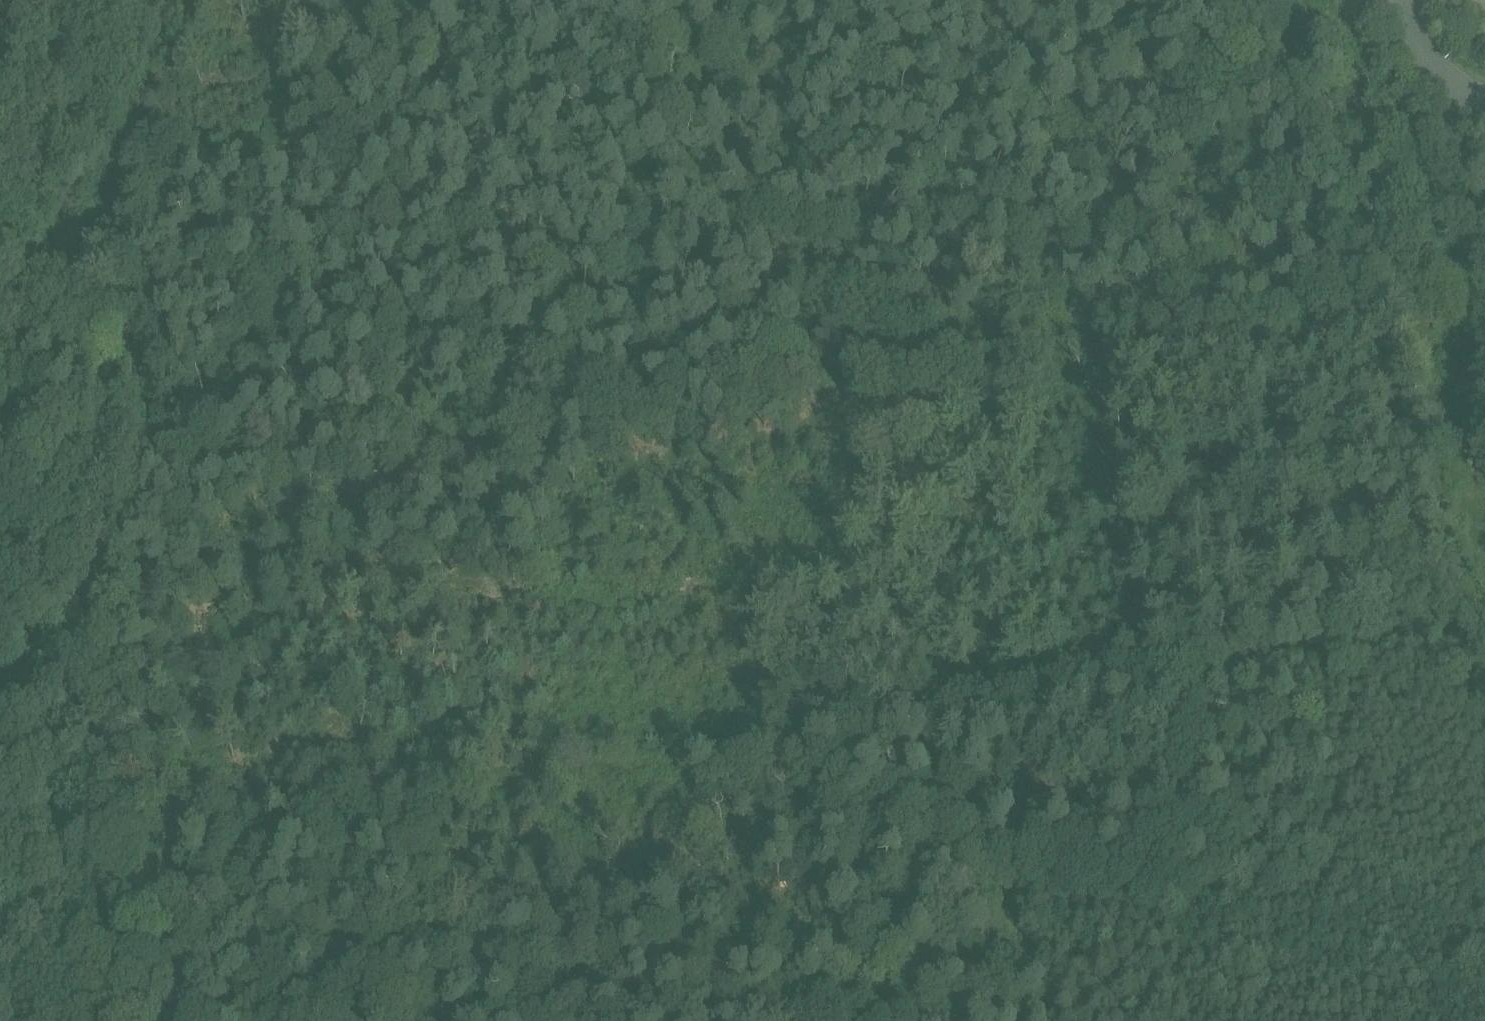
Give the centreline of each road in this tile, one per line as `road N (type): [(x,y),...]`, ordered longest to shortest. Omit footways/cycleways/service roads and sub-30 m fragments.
road 1 (residential): [(1401,0),(1442,93),(1484,103)]

